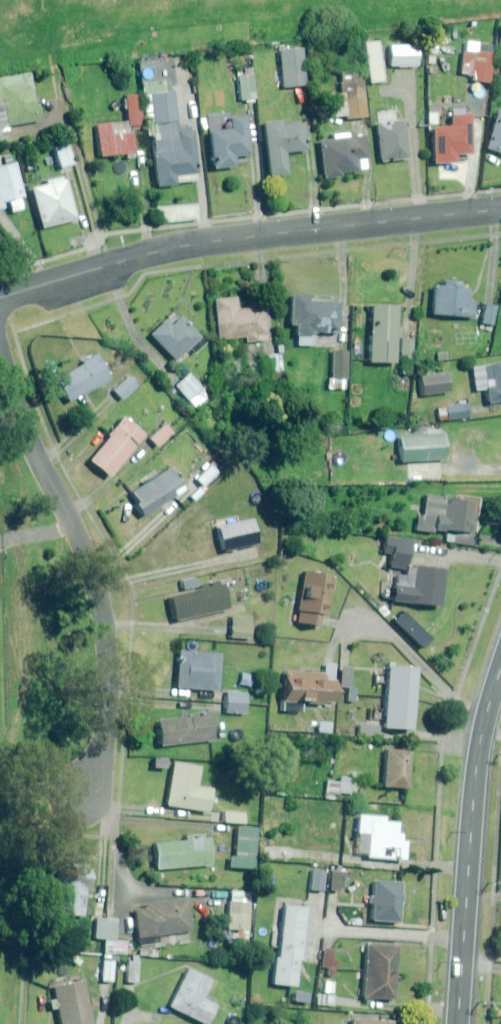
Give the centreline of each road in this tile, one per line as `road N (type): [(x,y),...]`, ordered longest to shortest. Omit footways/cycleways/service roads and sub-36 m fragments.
road 1 (residential): [(0,297),(187,244),(500,209)]
road 2 (residential): [(82,796),(104,741),(102,594),(26,430),(0,344)]
road 3 (tertiary): [(500,669),(477,770),(459,1023)]

